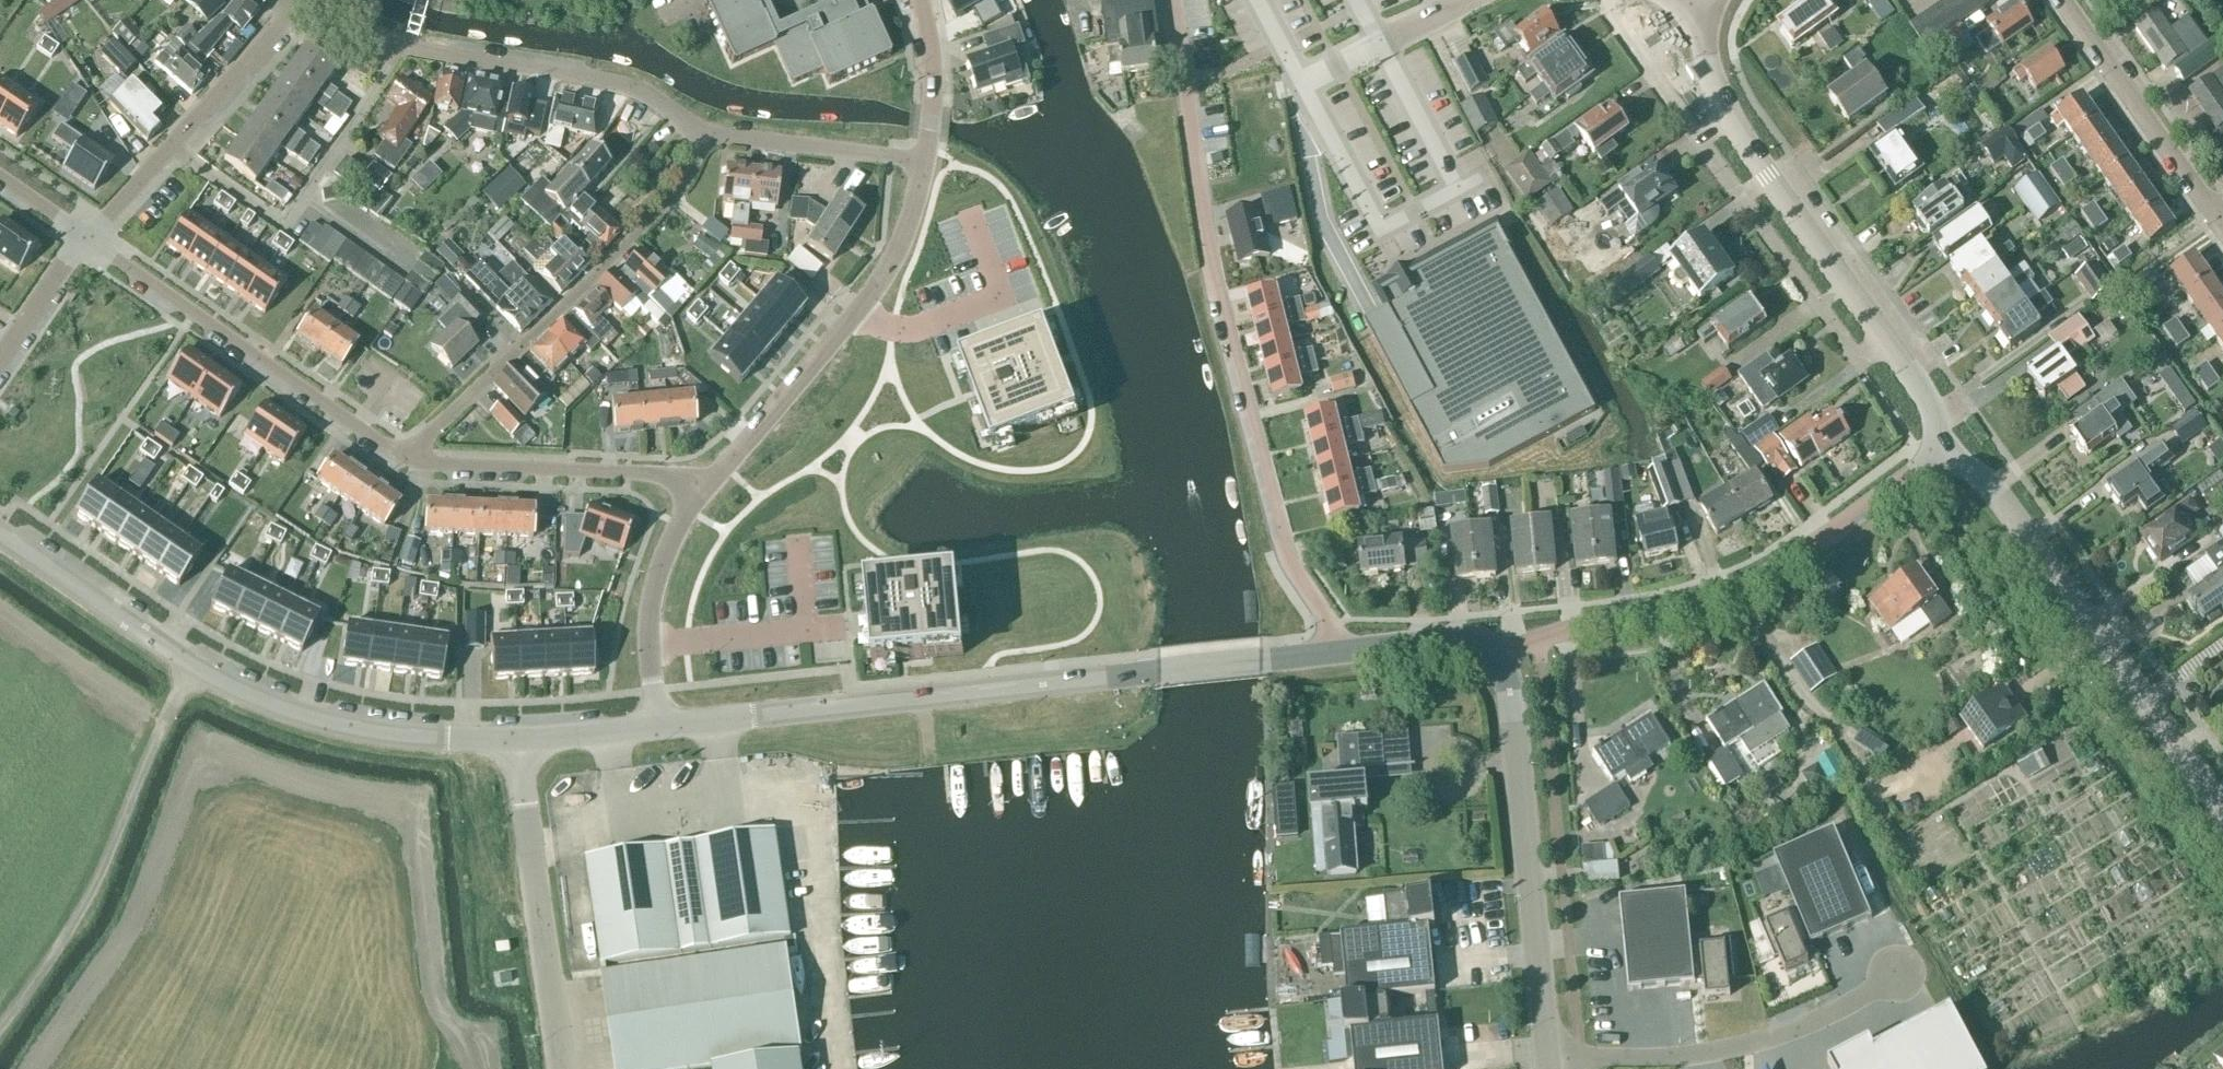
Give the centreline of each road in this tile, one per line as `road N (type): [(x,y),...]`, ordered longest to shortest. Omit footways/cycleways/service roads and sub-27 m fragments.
road 1 (unclassified): [(1174,0),(1213,276),(1286,553),(1330,627),(1335,654)]
road 2 (secondary): [(517,738),(375,733),(284,709),(190,666),(0,533)]
road 3 (tertiary): [(1937,447),(1923,393),(1728,117),(1708,71),(1708,10)]
road 4 (secondary): [(1148,673),(657,726)]
road 5 (tertiary): [(1501,659),(1539,640),(1673,611),(1754,581),(1846,522),(1937,447)]
road 6 (unclassified): [(2222,814),(1983,478),(1937,447)]
road 7 (residential): [(698,137),(681,191),(404,457)]
road 8 (unclassified): [(704,495),(882,286),(908,235),(925,162)]
road 9 (secondary): [(1547,1063),(1501,659)]
road 10 (residential): [(404,457),(89,239)]
road 11 (unclassified): [(1547,1063),(1718,1055),(1806,1027),(1896,979)]
road 12 (unclassified): [(563,1068),(517,738)]
road 13 (residential): [(89,239),(300,2)]
road 14 (residential): [(410,47),(628,89),(698,137)]
road 15 (residential): [(704,495),(670,478),(404,457)]
road 16 (residential): [(2222,227),(2063,0)]
road 17 (unclassified): [(657,726),(650,648),(655,585),(704,495)]
road 18 (residential): [(698,137),(925,162)]
road 19 (secondary): [(1148,673),(1335,654)]
road 20 (unclassified): [(1302,82),(1471,0)]
road 21 (secondary): [(1335,654),(1461,640),(1501,659)]
road 22 (unclassified): [(925,162),(934,78),(919,0)]
road 23 (residential): [(0,363),(89,239)]
road 24 (secondary): [(657,726),(517,738)]

